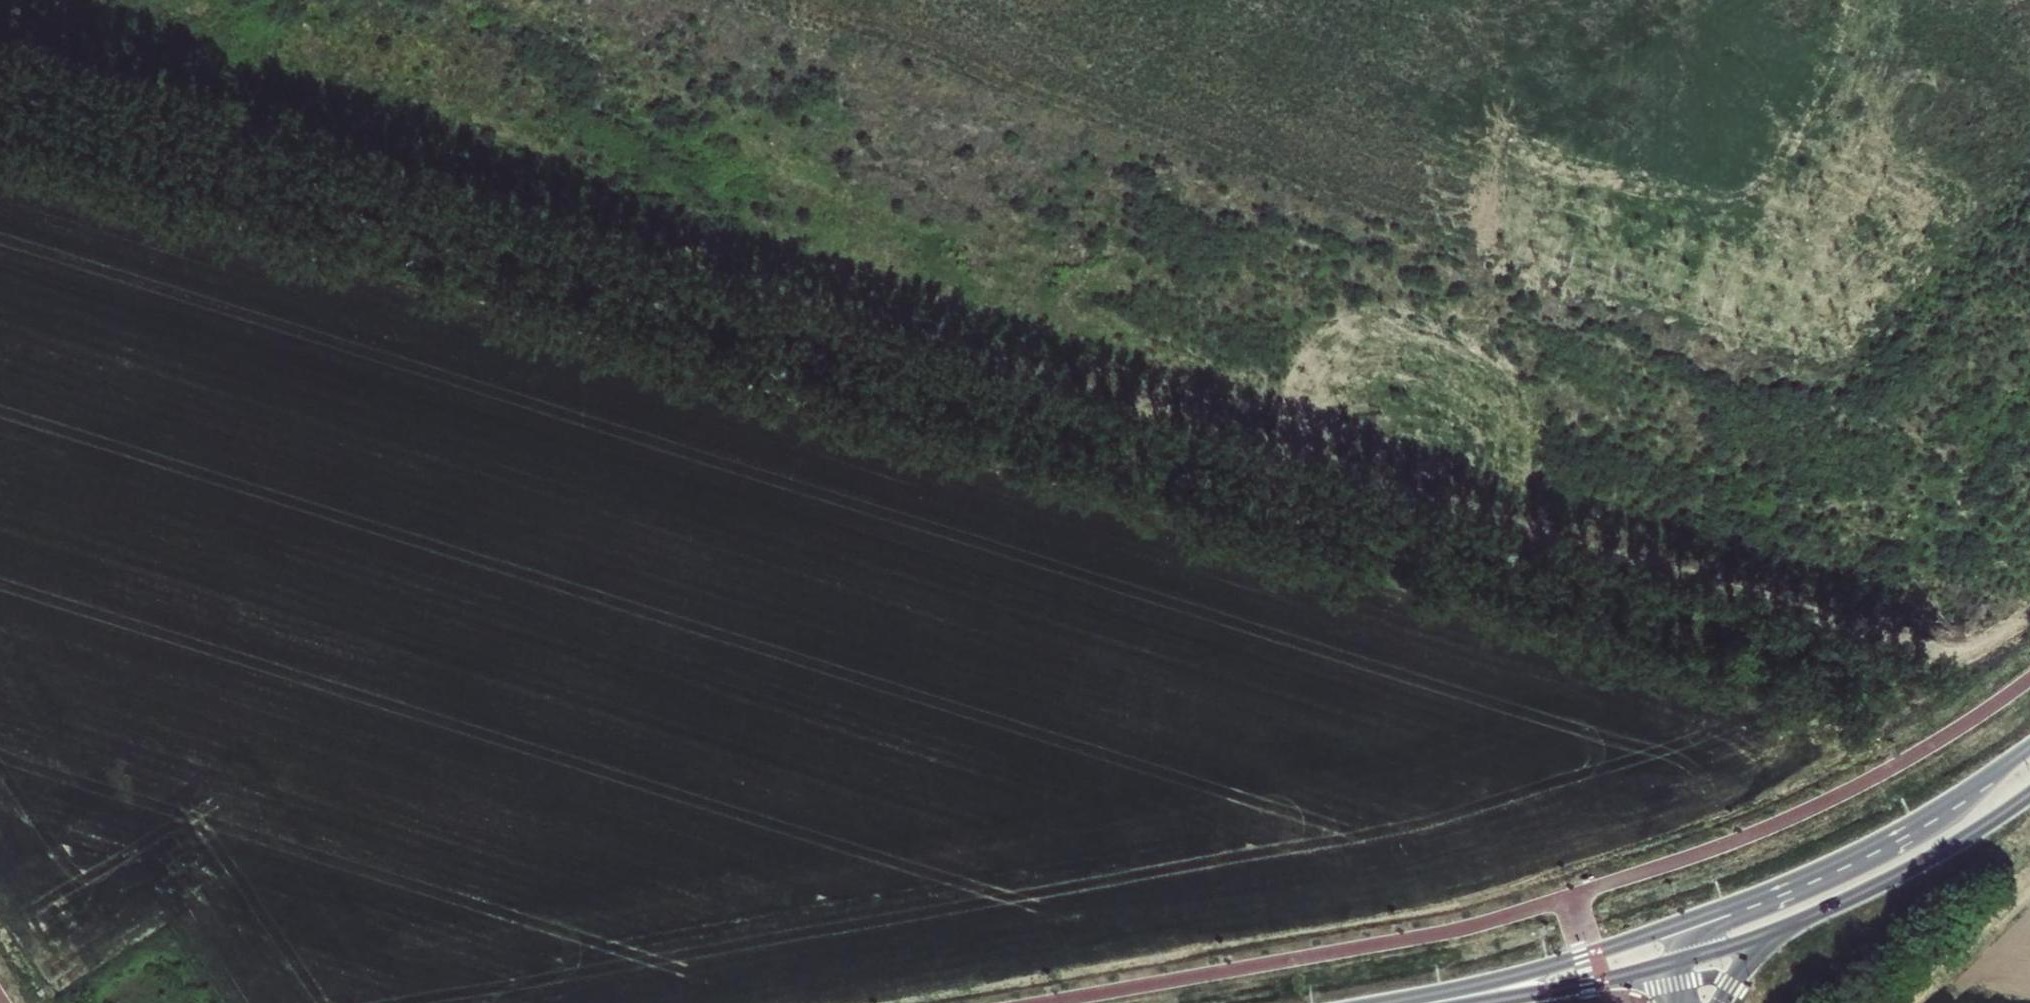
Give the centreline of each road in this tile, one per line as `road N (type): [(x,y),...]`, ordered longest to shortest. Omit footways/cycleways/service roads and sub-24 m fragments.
road 1 (secondary): [(2029,748),(1856,852),(1680,923)]
road 2 (secondary): [(1759,938),(1902,874),(2029,796)]
road 3 (secondary): [(1680,923),(1432,1002)]
road 4 (secondary): [(1449,1002),(1551,993),(1678,962)]

